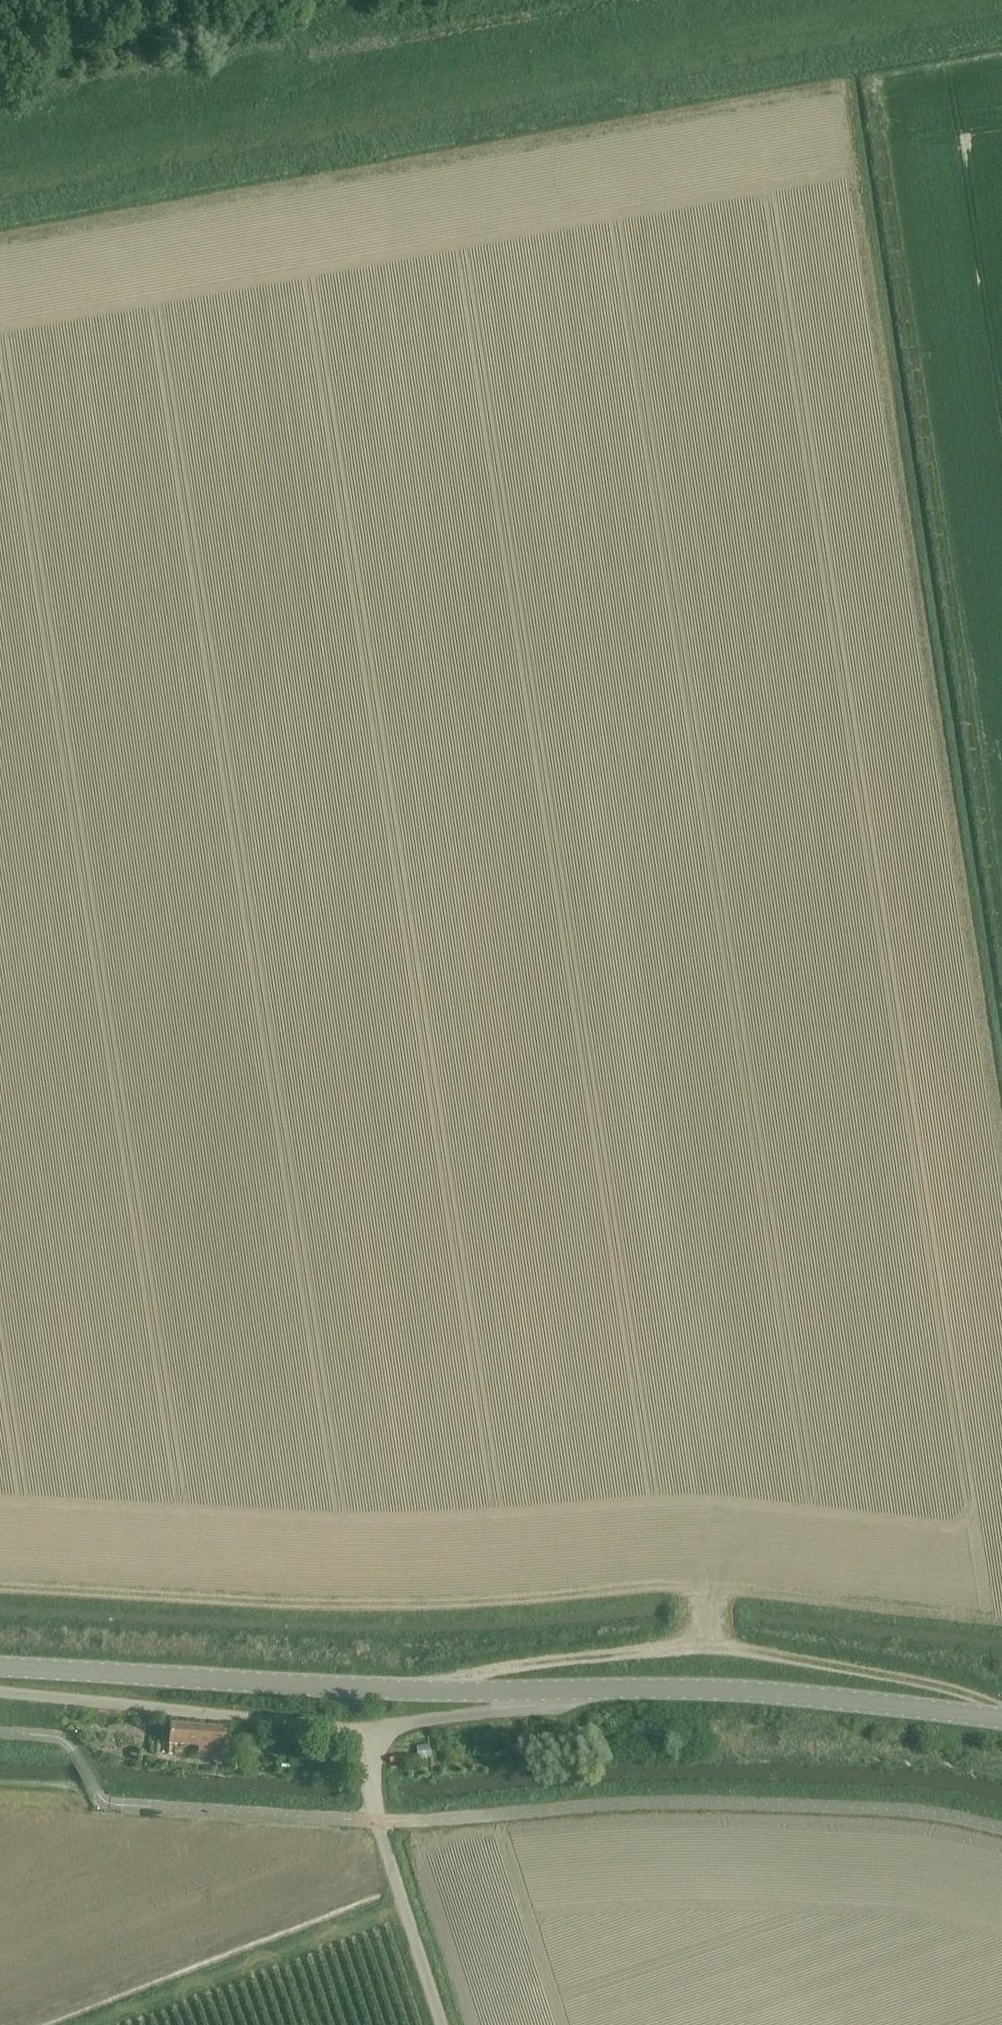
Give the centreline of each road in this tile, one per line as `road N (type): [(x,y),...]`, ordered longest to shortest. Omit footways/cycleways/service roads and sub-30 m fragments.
road 1 (secondary): [(0,1669),(347,1691),(534,1691)]
road 2 (secondary): [(534,1691),(768,1693),(1001,1719)]
road 3 (unclassified): [(0,1694),(365,1734)]
road 4 (unclassified): [(442,2024),(376,1821),(365,1734)]
road 5 (unclassified): [(365,1734),(515,1707),(534,1691)]

